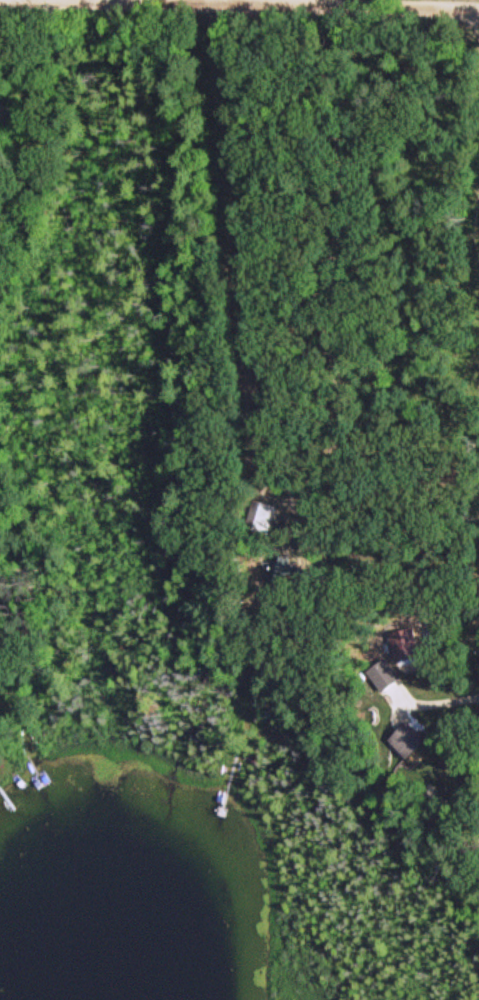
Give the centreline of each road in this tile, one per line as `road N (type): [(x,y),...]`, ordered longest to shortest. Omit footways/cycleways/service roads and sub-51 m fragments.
road 1 (residential): [(478,8),(88,0)]

